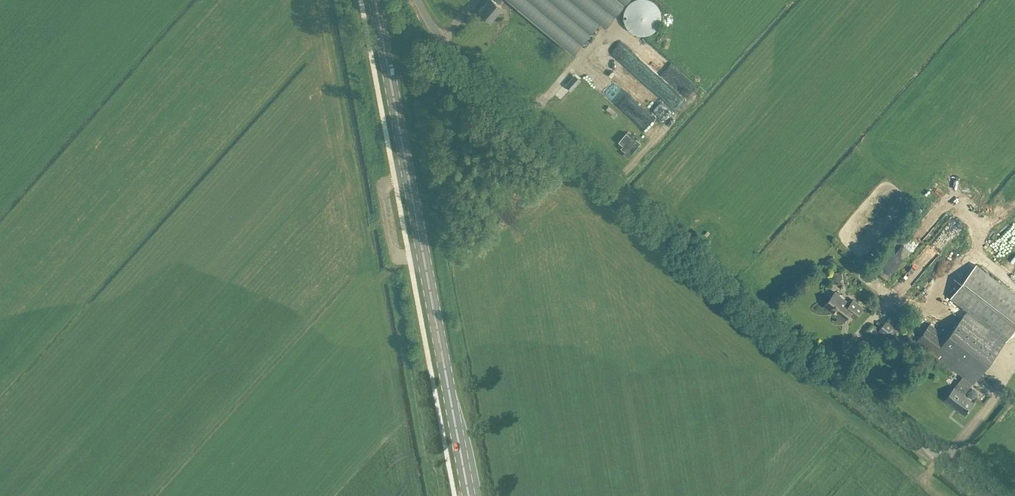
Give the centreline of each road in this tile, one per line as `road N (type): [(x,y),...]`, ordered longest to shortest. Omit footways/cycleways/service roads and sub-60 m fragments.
road 1 (unclassified): [(986,495),(774,328),(451,51),(417,0)]
road 2 (secondary): [(469,495),(374,0)]

